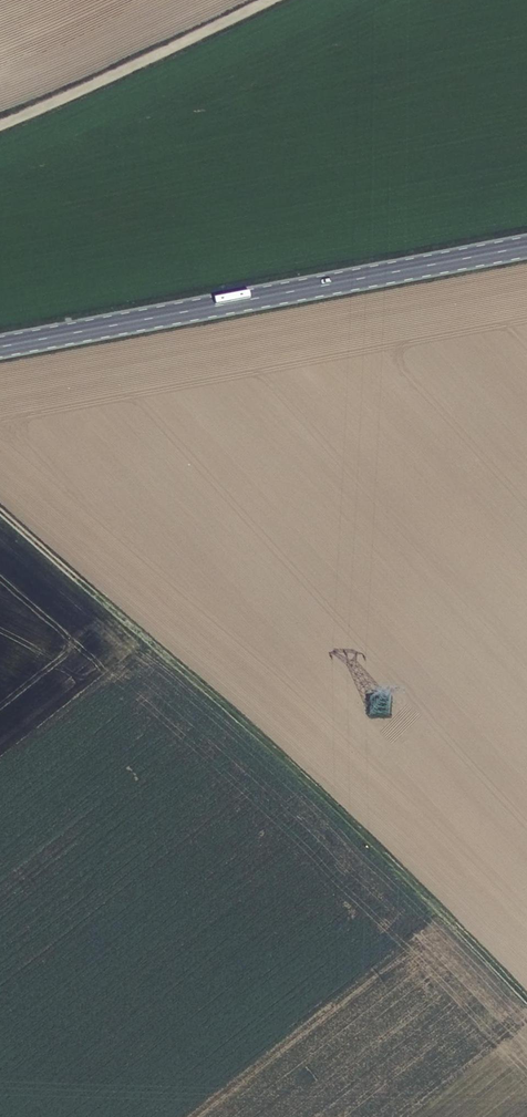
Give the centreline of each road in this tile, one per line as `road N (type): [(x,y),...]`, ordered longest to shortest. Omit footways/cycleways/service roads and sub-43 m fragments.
road 1 (track): [(0,511),(253,726),(371,838),(524,1005)]
road 2 (secondary): [(0,347),(526,247)]
road 3 (track): [(0,129),(274,0)]

